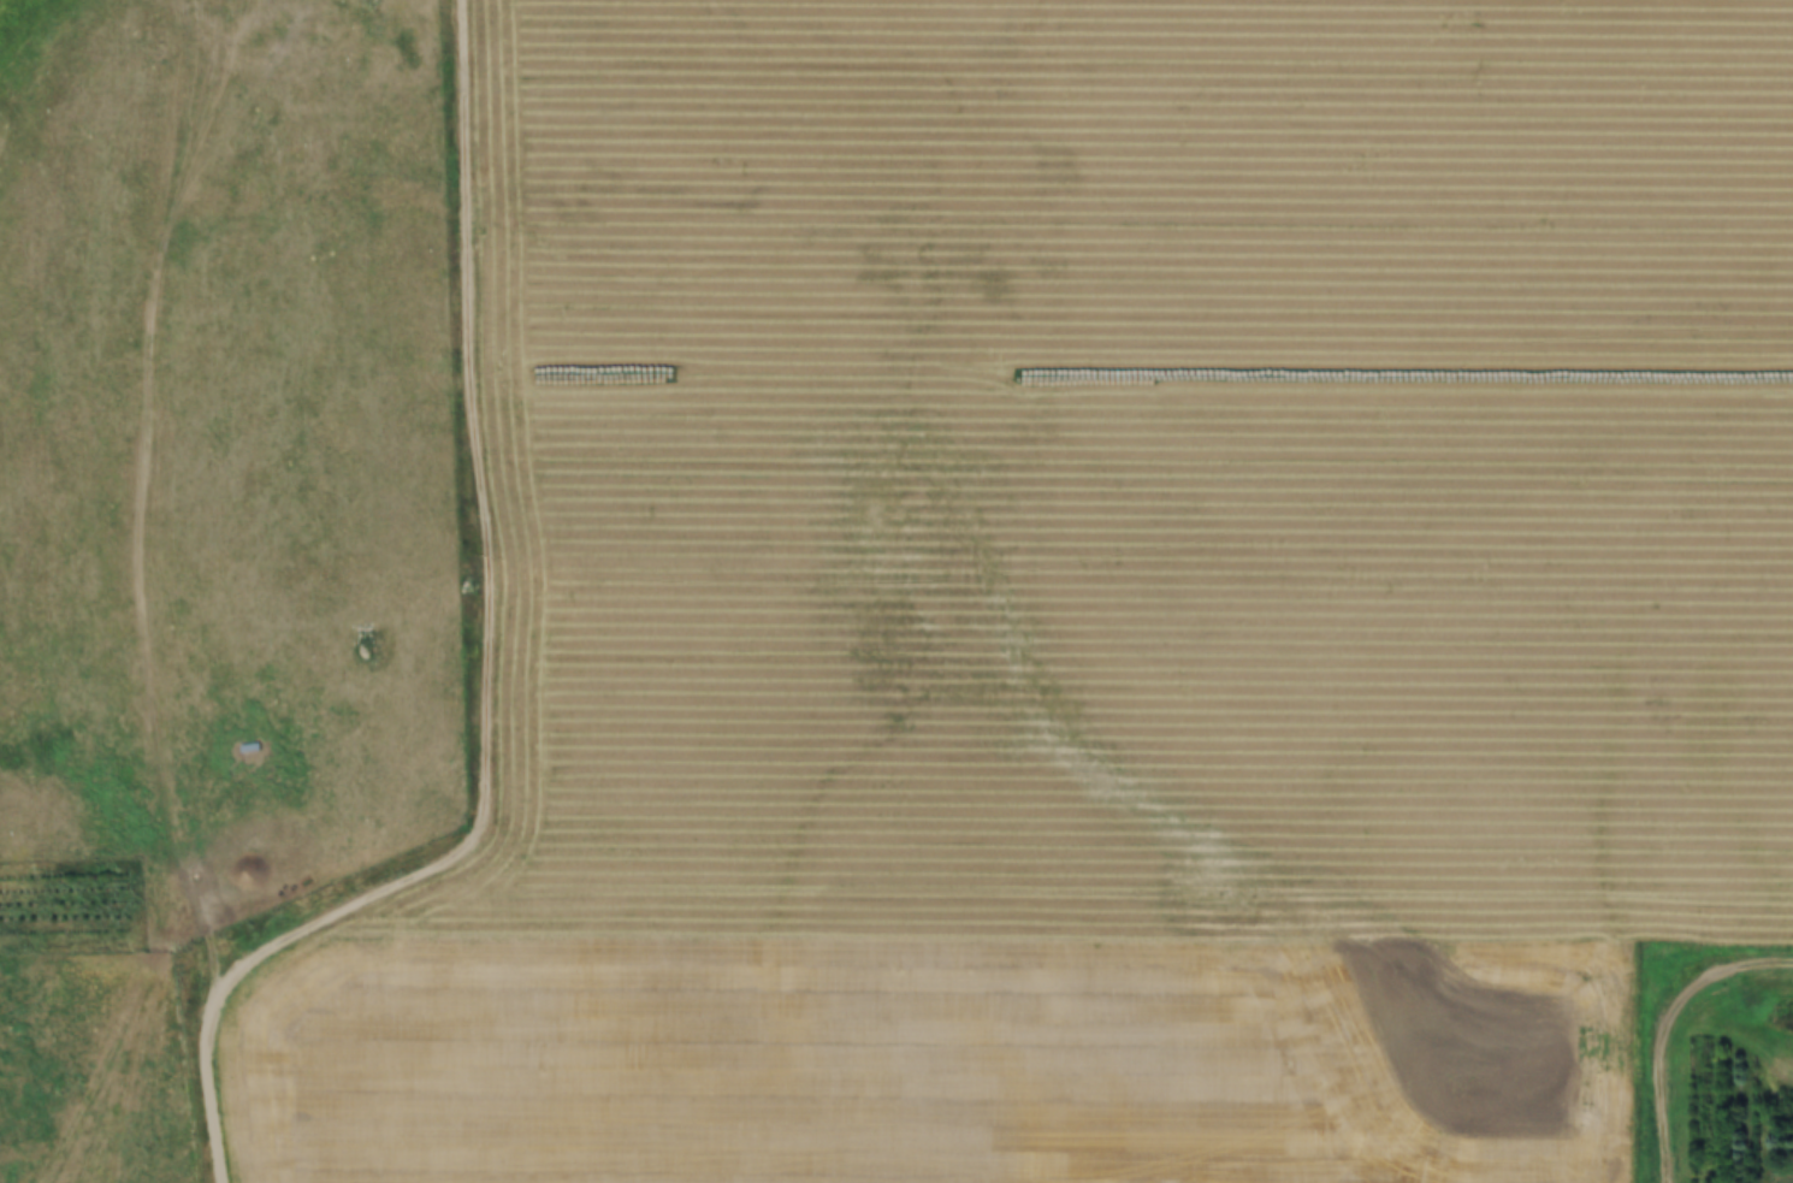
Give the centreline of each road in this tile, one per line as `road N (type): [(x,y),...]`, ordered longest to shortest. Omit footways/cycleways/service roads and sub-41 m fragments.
road 1 (track): [(226,1182),(212,1002),(259,954),(472,841),(490,805),(493,560),(478,479),(464,0)]
road 2 (track): [(1680,1182),(1685,964)]

